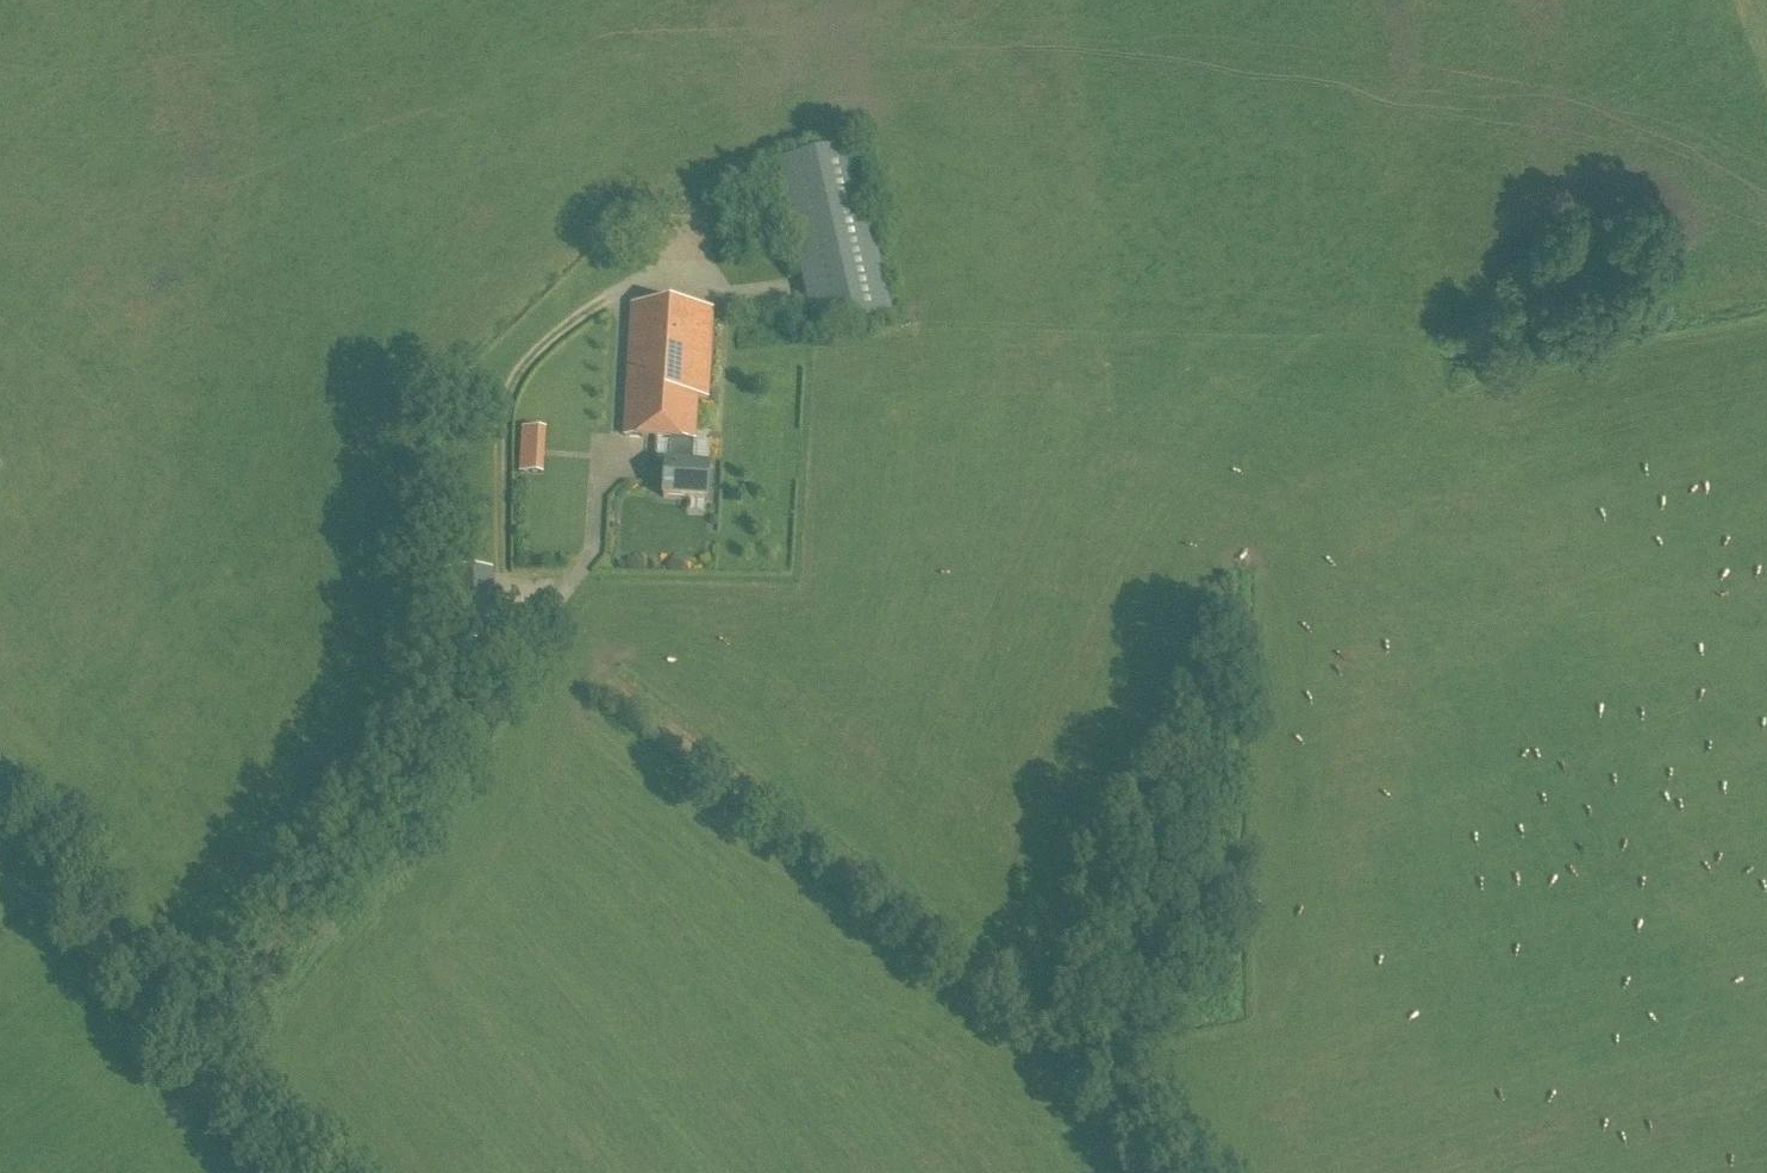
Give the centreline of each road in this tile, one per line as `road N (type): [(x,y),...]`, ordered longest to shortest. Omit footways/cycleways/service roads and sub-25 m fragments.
road 1 (unclassified): [(296,1172),(0,810)]

